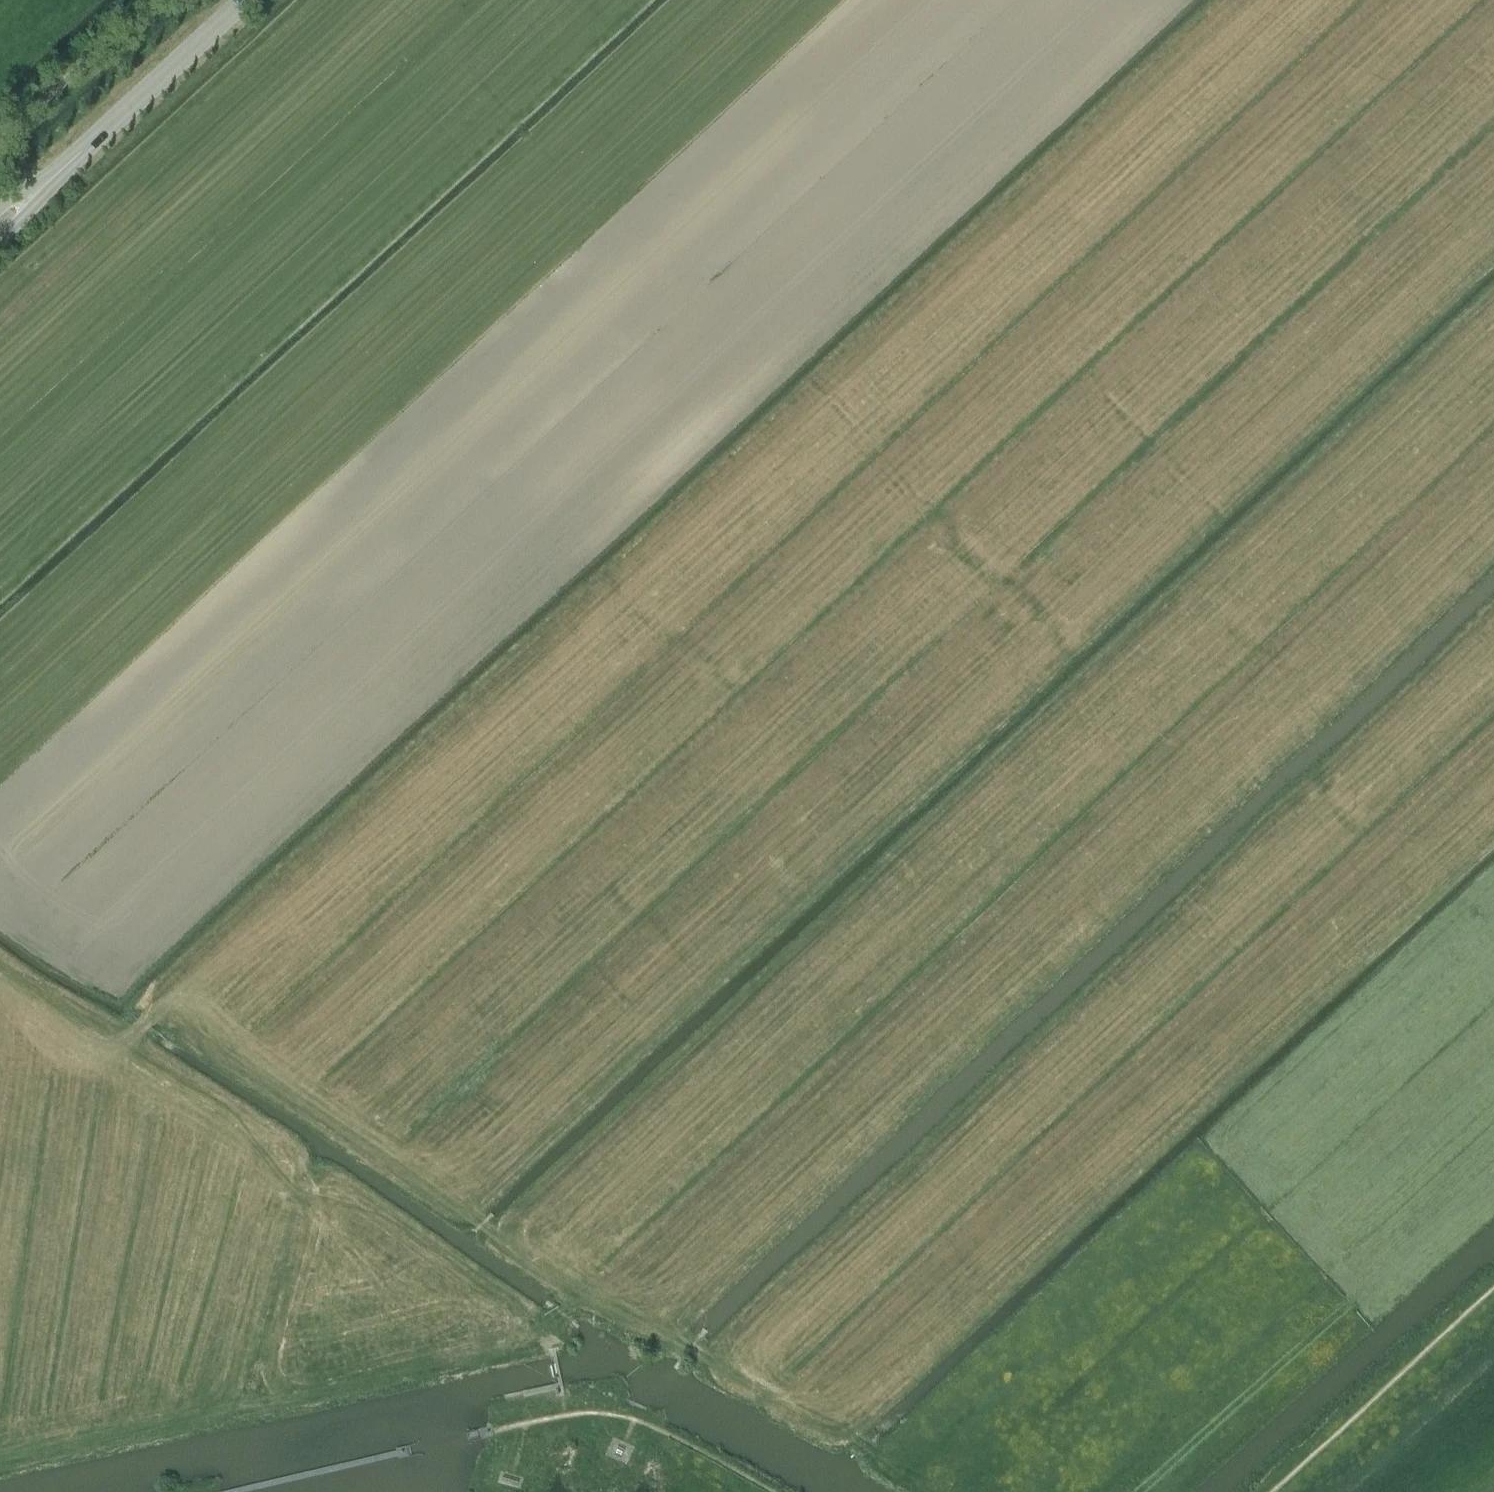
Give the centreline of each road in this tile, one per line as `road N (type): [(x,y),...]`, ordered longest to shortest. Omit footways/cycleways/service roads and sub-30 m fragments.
road 1 (tertiary): [(0,225),(244,0)]

